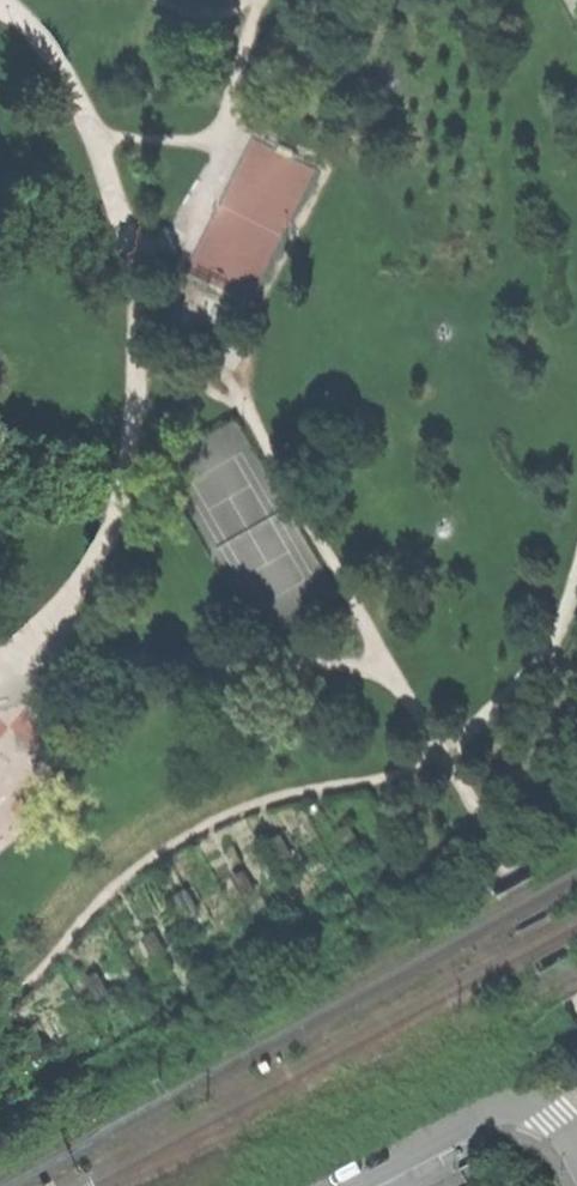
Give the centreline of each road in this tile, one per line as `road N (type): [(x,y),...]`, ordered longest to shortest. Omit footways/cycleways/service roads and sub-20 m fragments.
road 1 (residential): [(347,1185),(511,1105),(539,1106),(576,1141)]

